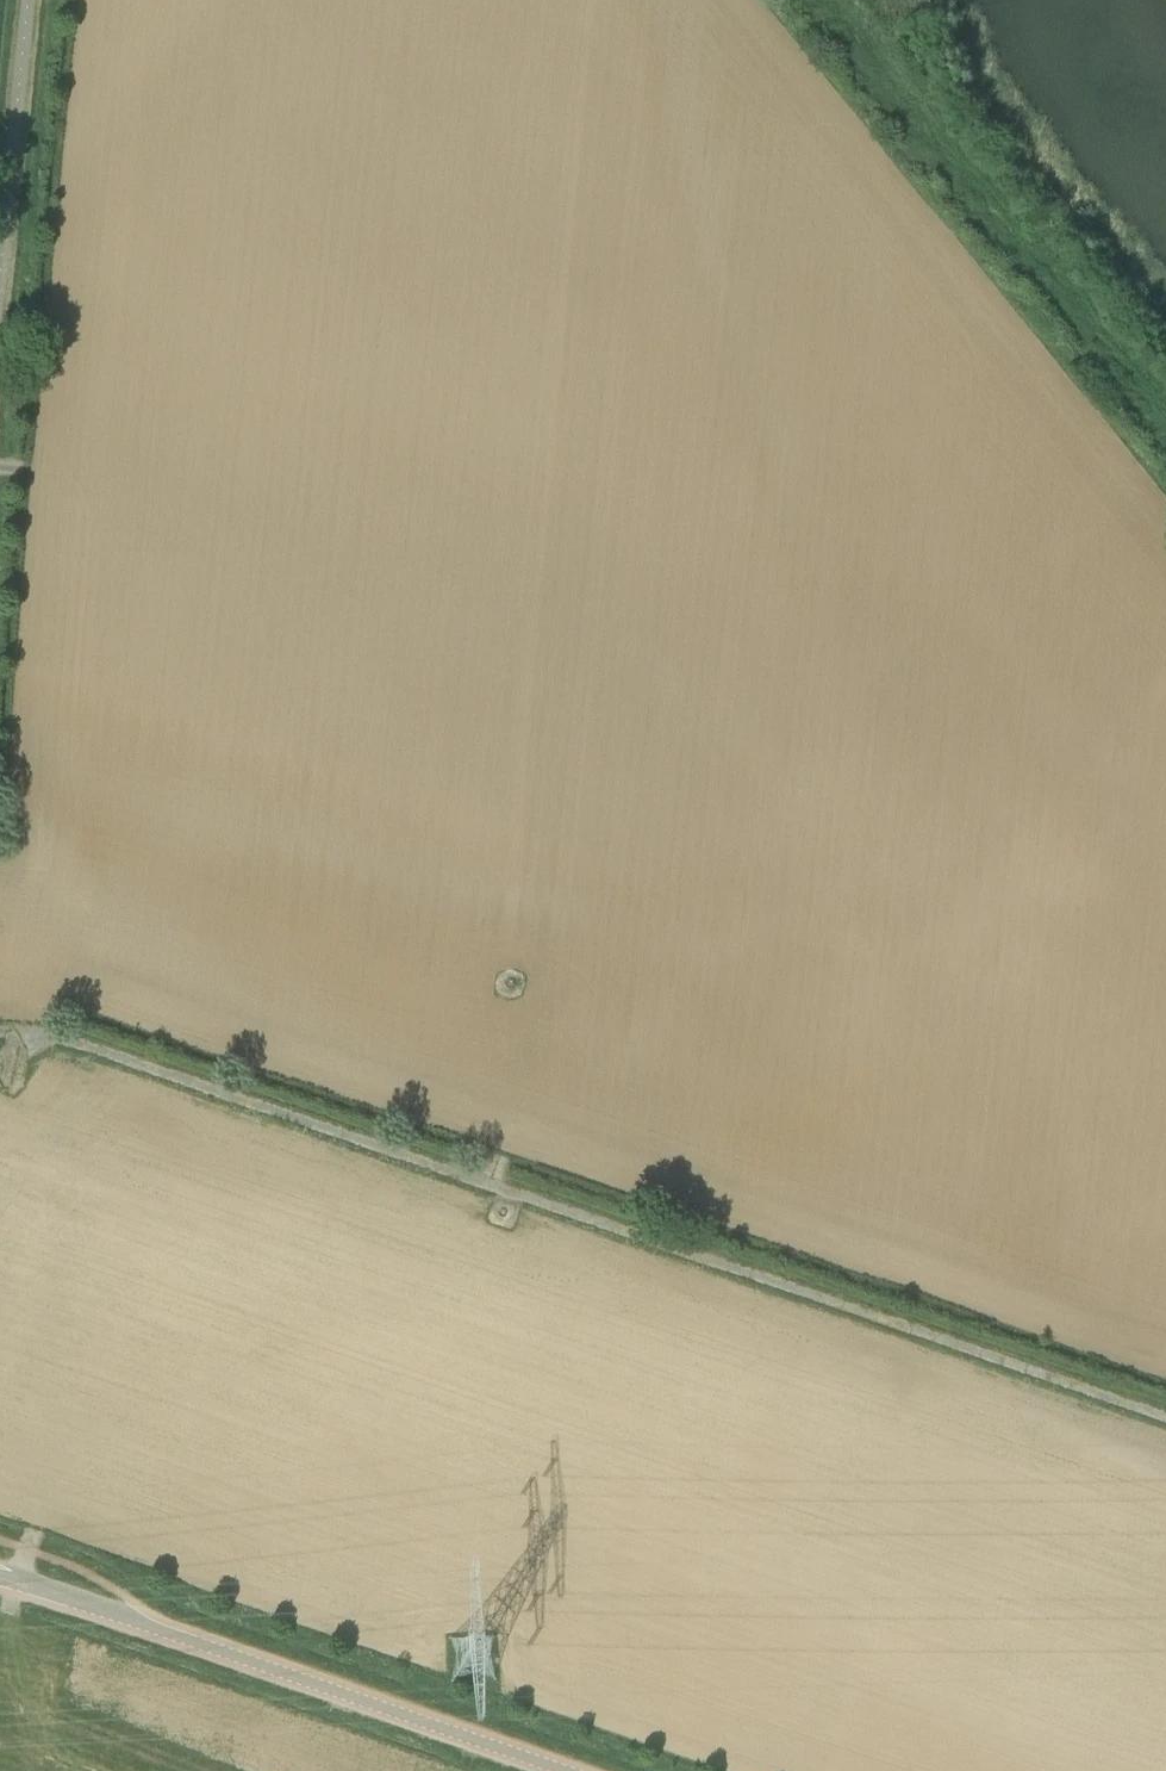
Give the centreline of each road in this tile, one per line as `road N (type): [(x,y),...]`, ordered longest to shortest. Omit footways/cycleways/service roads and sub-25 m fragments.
road 1 (tertiary): [(561,1770),(0,1573)]
road 2 (track): [(831,0),(1165,415)]

